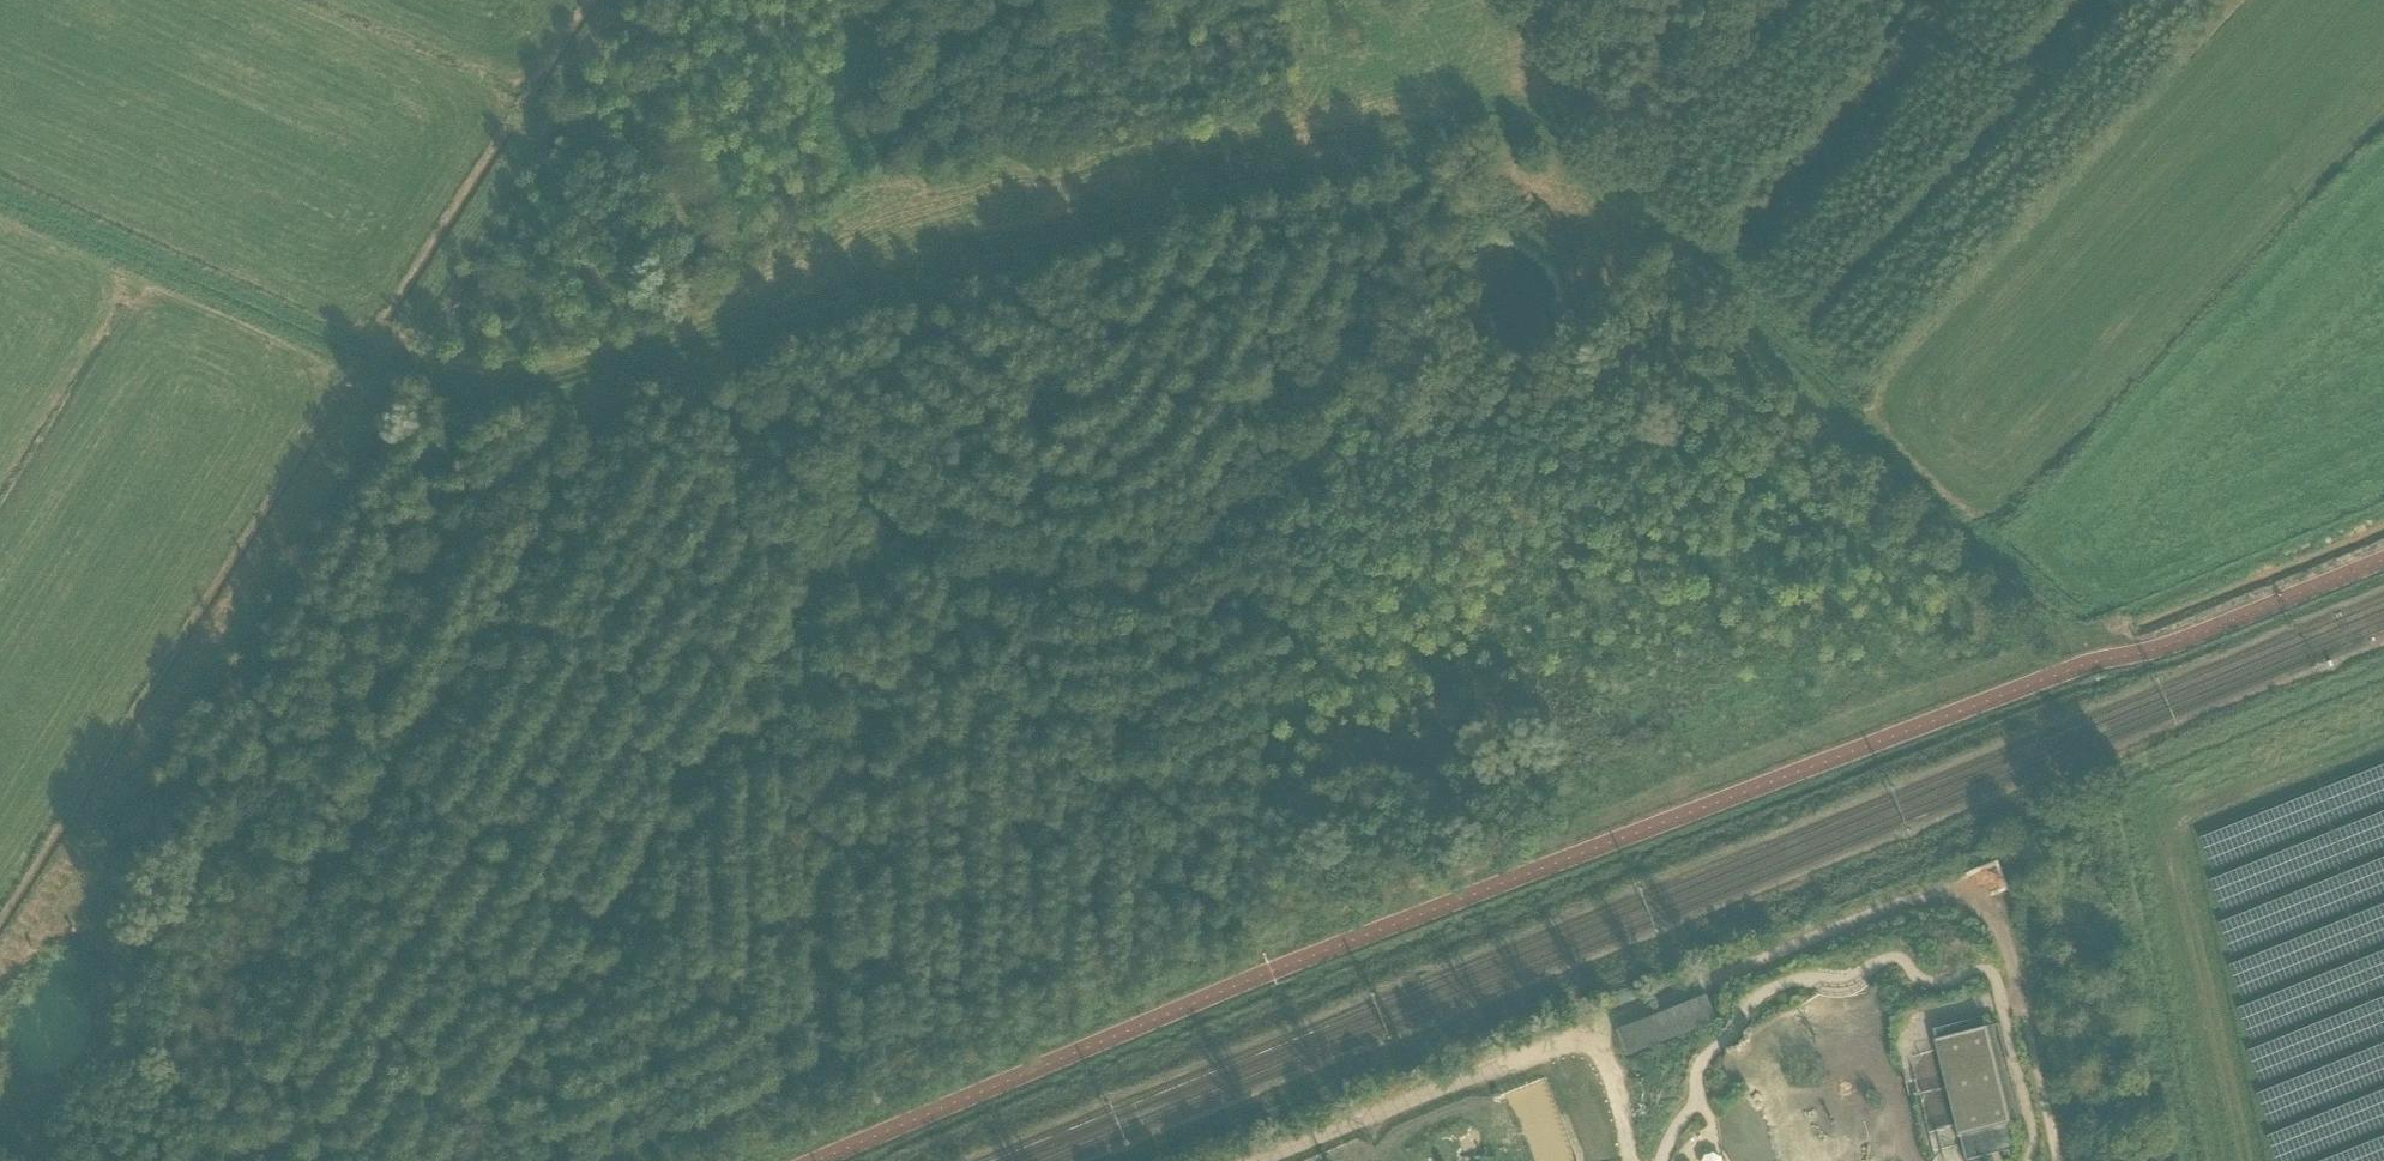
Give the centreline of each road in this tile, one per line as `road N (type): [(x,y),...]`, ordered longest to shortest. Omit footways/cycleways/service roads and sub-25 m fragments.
road 1 (track): [(746,349),(615,390),(445,508),(337,695),(220,852),(203,944),(155,962),(155,1072),(273,1157)]
road 2 (track): [(736,306),(841,260),(1321,115),(1300,25),(1363,0)]
road 3 (track): [(652,0),(650,139),(680,230),(673,282),(694,309),(736,306),(753,378)]

